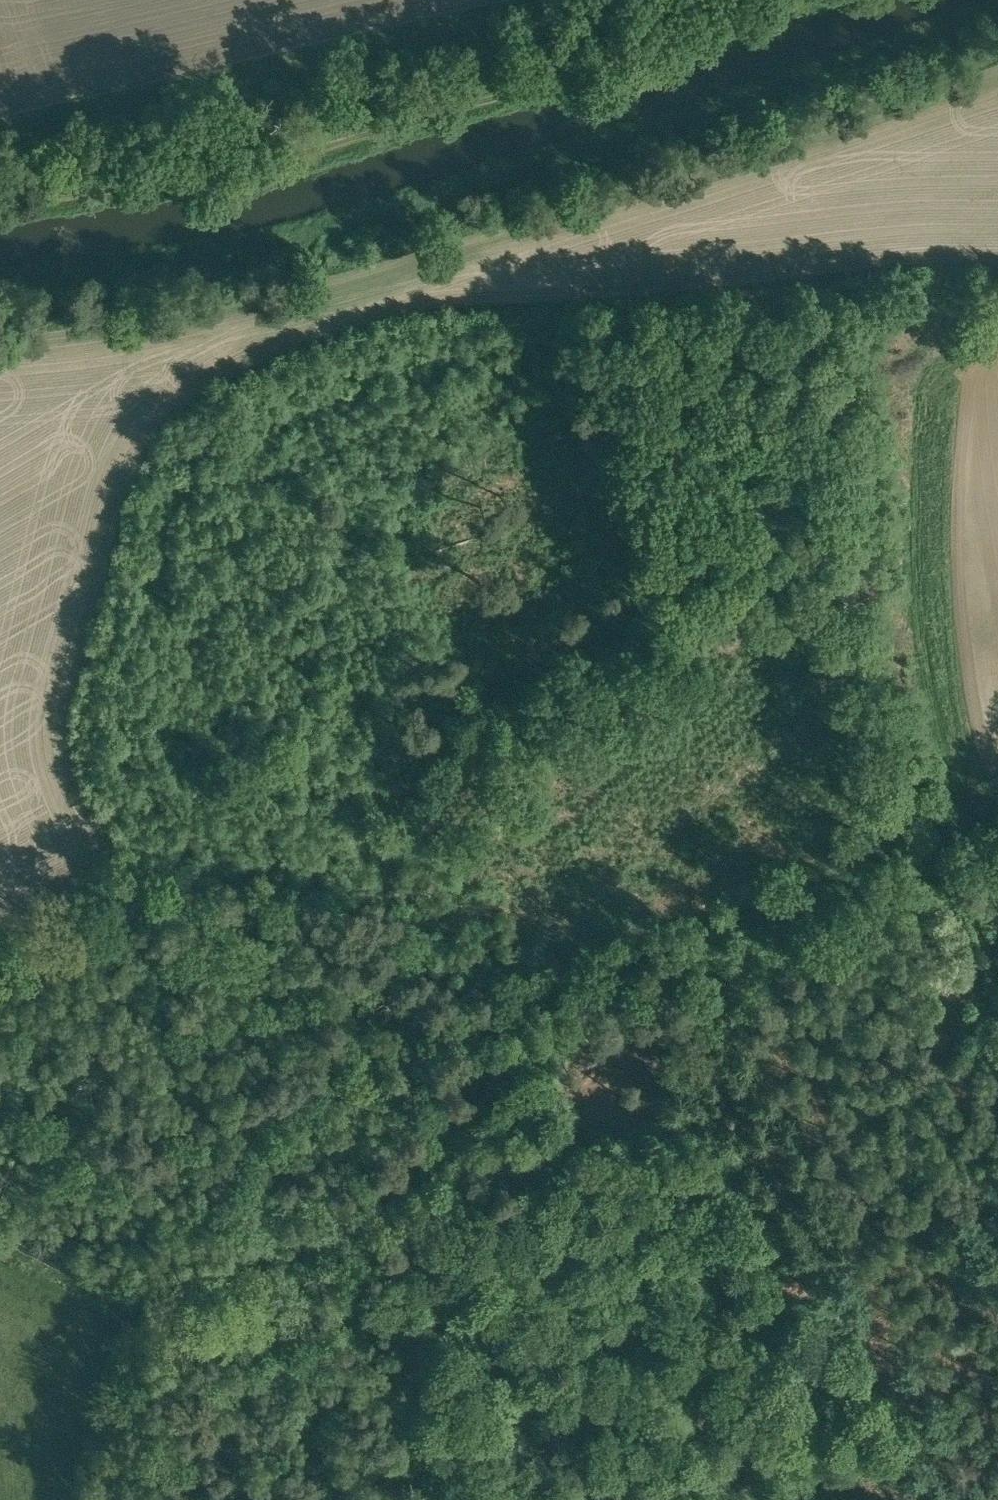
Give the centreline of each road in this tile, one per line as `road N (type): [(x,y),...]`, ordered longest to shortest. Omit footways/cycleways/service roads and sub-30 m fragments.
road 1 (track): [(0,205),(256,167),(796,0)]

